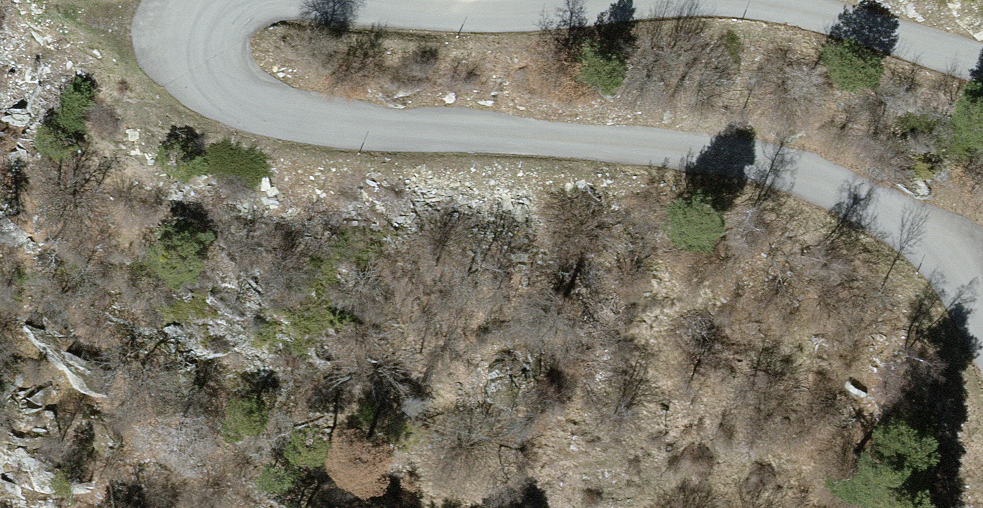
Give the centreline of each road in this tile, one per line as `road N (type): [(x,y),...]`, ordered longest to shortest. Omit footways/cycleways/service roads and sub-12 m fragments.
road 1 (unclassified): [(982,342),(957,286),(888,218),(769,164),(392,130),(249,105),(210,79),(194,45),(198,14),(212,0)]
road 2 (unclassified): [(343,0),(394,9),(553,11),(650,0)]
road 3 (unclassified): [(732,0),(982,58)]

